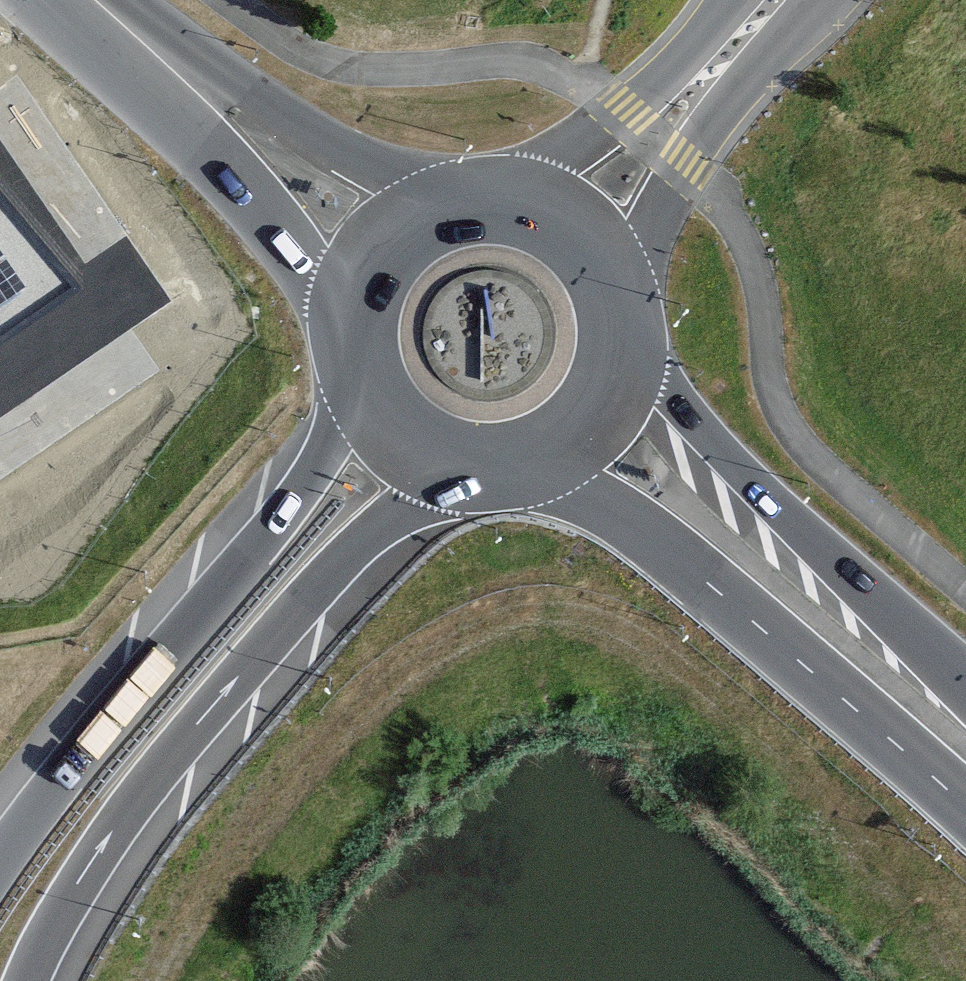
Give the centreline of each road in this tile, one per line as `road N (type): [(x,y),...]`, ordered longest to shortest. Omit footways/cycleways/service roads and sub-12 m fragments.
road 1 (motorway): [(27,980),(109,835),(284,624),(380,532),(479,463)]
road 2 (motorway): [(362,382),(308,482),(0,864)]
road 3 (secondary): [(523,458),(642,529),(965,807)]
road 4 (secondary): [(965,684),(754,483),(618,326)]
road 5 (tertiary): [(163,62),(351,324)]
road 6 (tertiary): [(450,202),(163,62)]
road 7 (secondary): [(618,326),(612,290),(572,230),(515,201),(450,202)]
road 8 (secondary): [(523,458),(555,444),(602,393),(618,326)]
road 9 (secondary): [(450,202),(419,214),(371,260),(351,324)]
road 10 (secondary): [(362,382),(397,431),(449,459),(479,463)]

